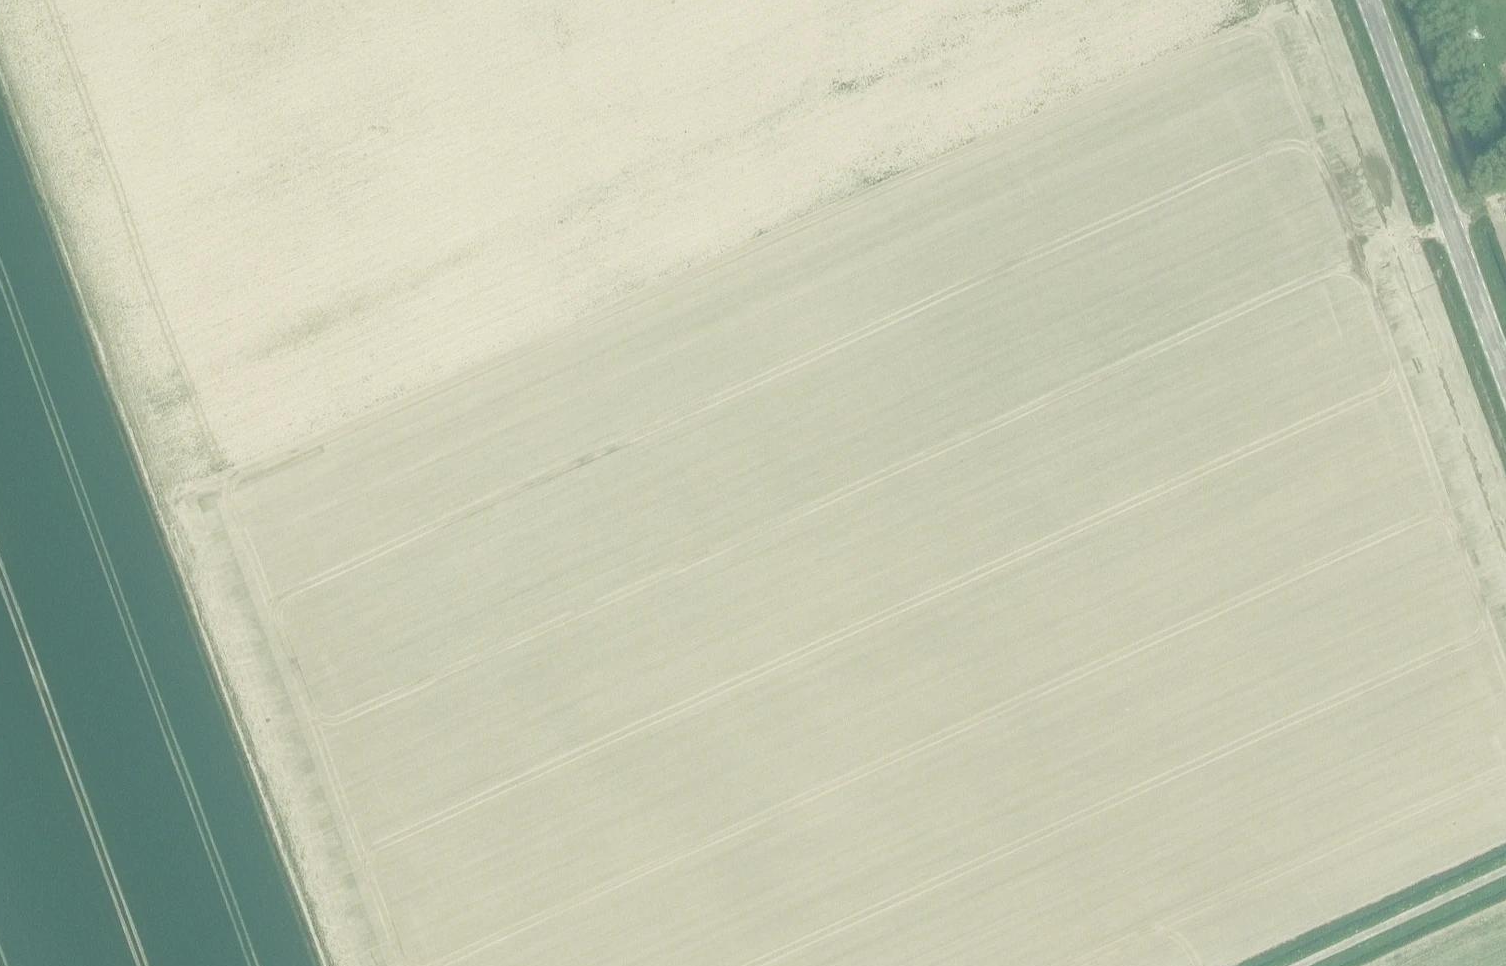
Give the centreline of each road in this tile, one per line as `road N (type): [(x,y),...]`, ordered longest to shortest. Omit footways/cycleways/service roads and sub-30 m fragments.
road 1 (unclassified): [(1505,366),(1369,0)]
road 2 (unclassified): [(1306,965),(1505,873)]

